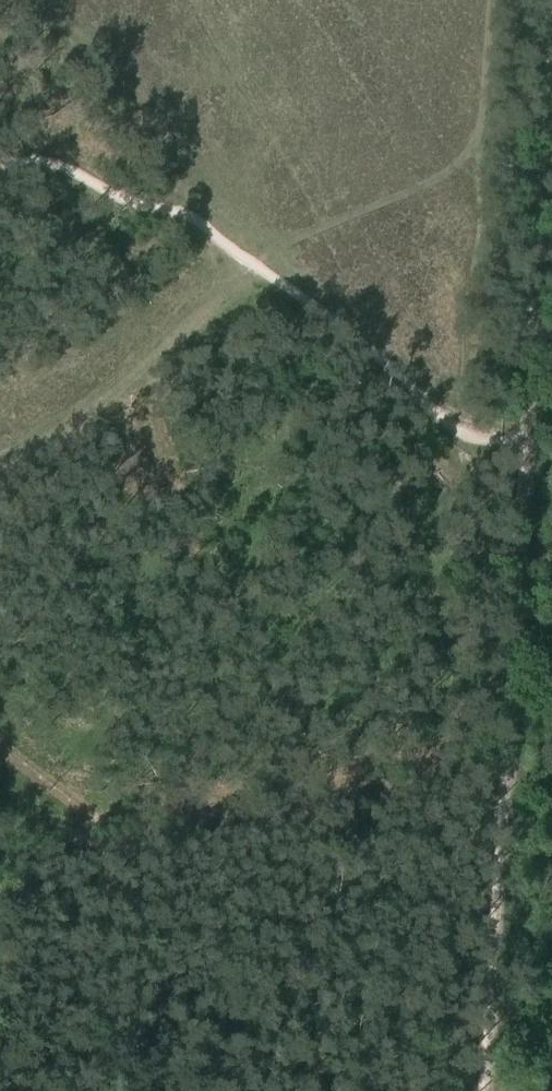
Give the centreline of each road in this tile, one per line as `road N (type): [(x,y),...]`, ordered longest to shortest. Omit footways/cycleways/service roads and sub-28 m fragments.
road 1 (track): [(508,784),(551,249)]
road 2 (track): [(492,1090),(508,784)]

